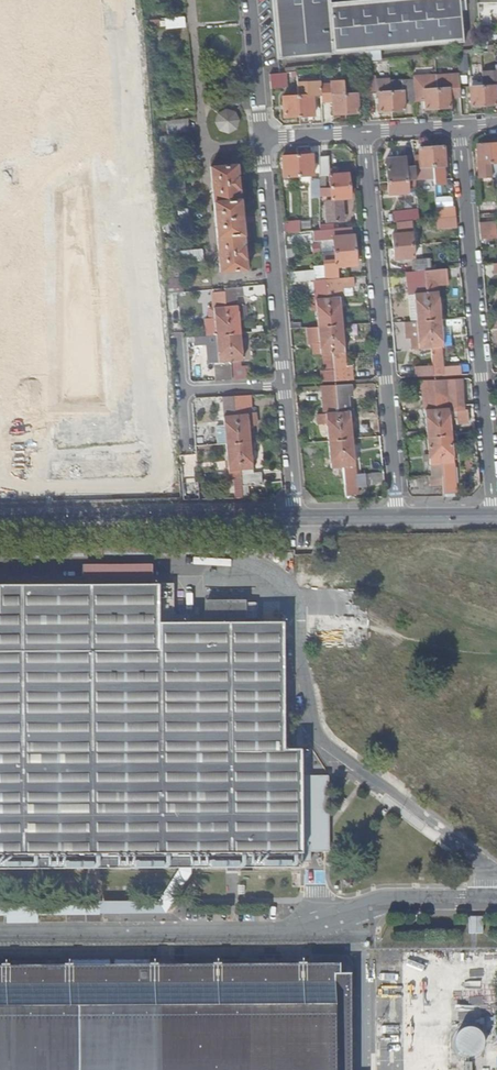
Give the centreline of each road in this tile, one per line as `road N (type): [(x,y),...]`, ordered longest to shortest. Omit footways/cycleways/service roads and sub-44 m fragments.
road 1 (residential): [(455,128),(495,517)]
road 2 (residential): [(361,134),(398,516)]
road 3 (residential): [(261,137),(284,384)]
road 4 (secondary): [(190,518),(0,523)]
road 5 (residential): [(248,0),(261,137)]
road 6 (residential): [(284,384),(296,518)]
road 7 (residential): [(181,390),(190,518)]

